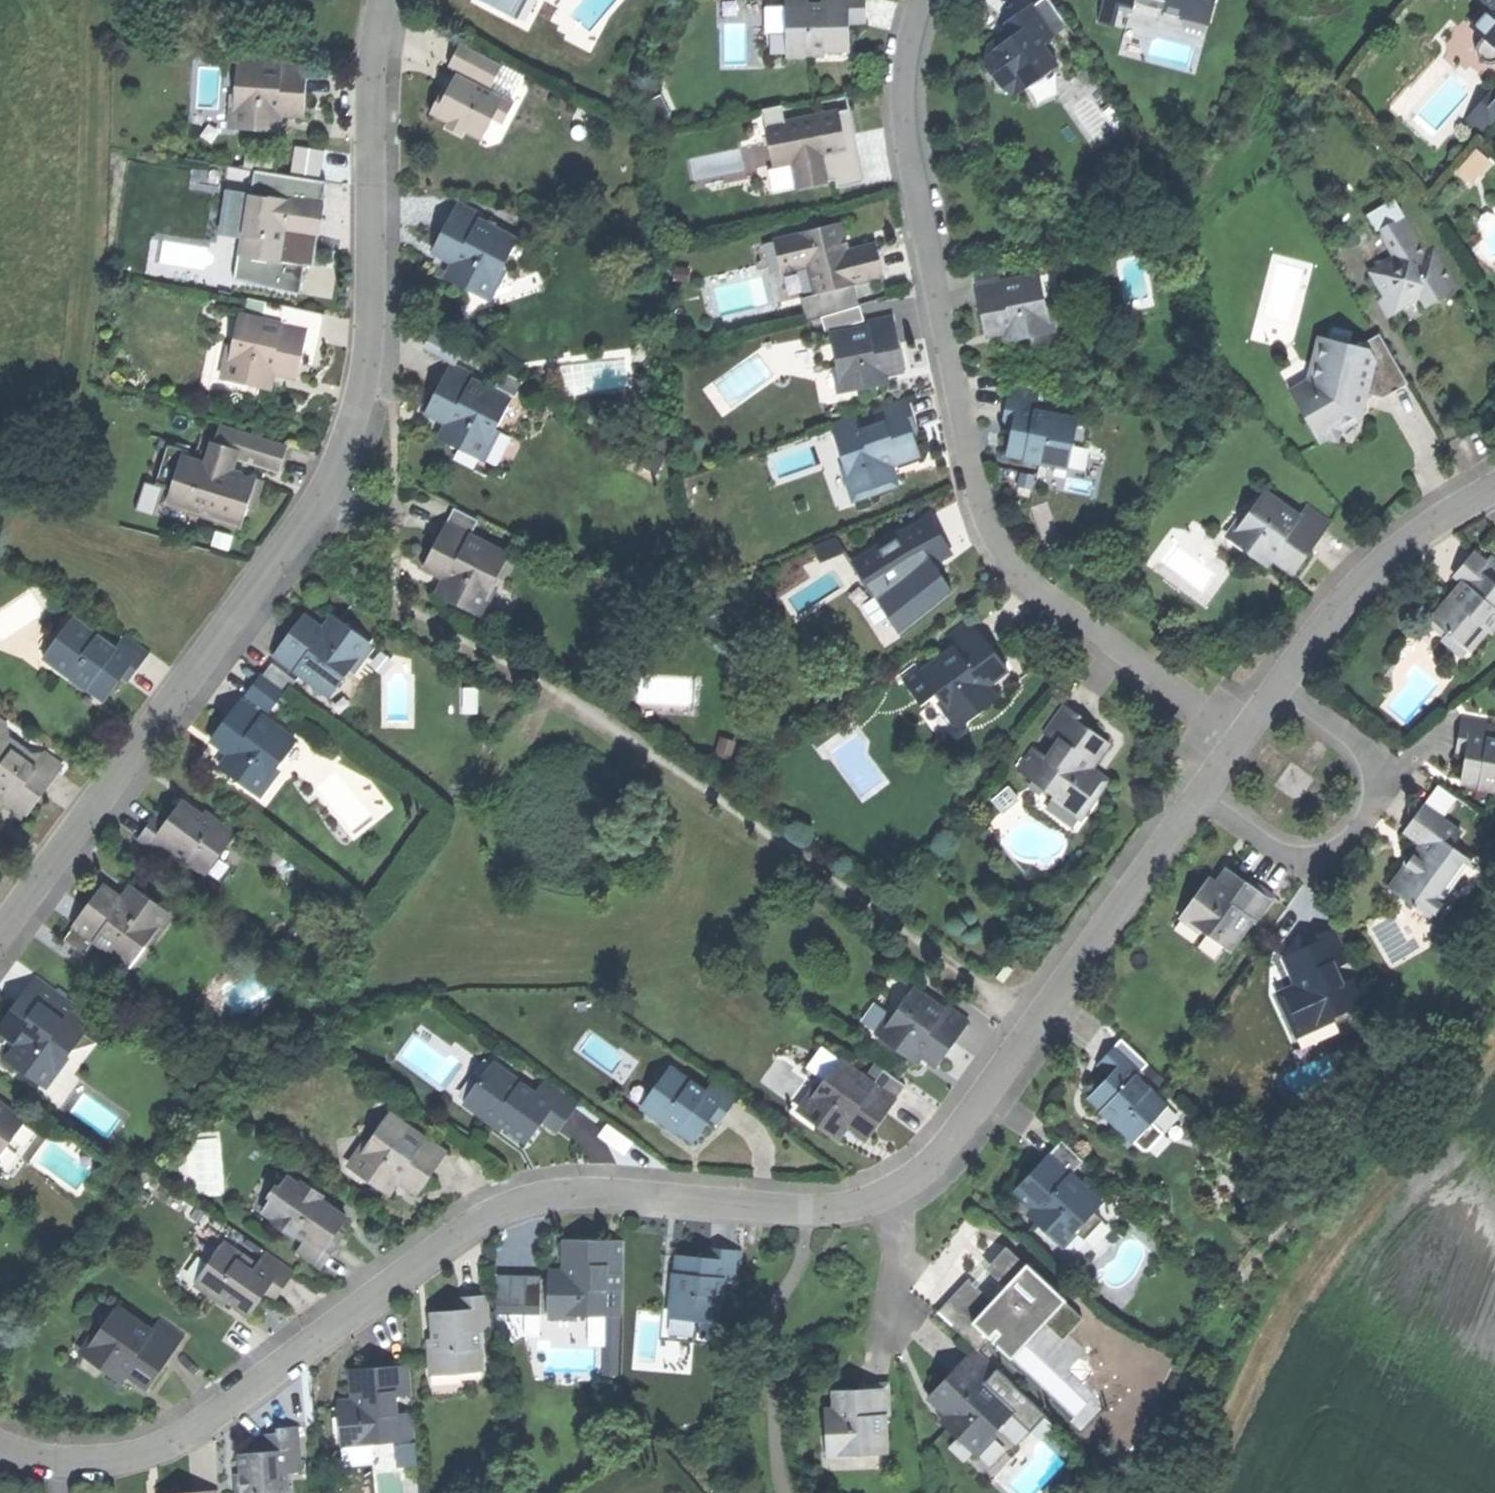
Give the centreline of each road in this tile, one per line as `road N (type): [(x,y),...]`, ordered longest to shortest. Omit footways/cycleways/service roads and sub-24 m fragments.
road 1 (residential): [(0,1450),(104,1457),(189,1431),(502,1209),(563,1198),(820,1208),(891,1192),(953,1141),(1204,786)]
road 2 (residential): [(388,0),(379,29),(374,395),(148,734),(0,932)]
road 3 (residential): [(924,0),(905,92),(951,401),(983,528),(1040,597),(1238,738)]
road 4 (residential): [(1276,688),(1392,769),(1320,868),(1204,786)]
road 5 (residential): [(1276,688),(1361,578),(1453,505),(1494,484)]

